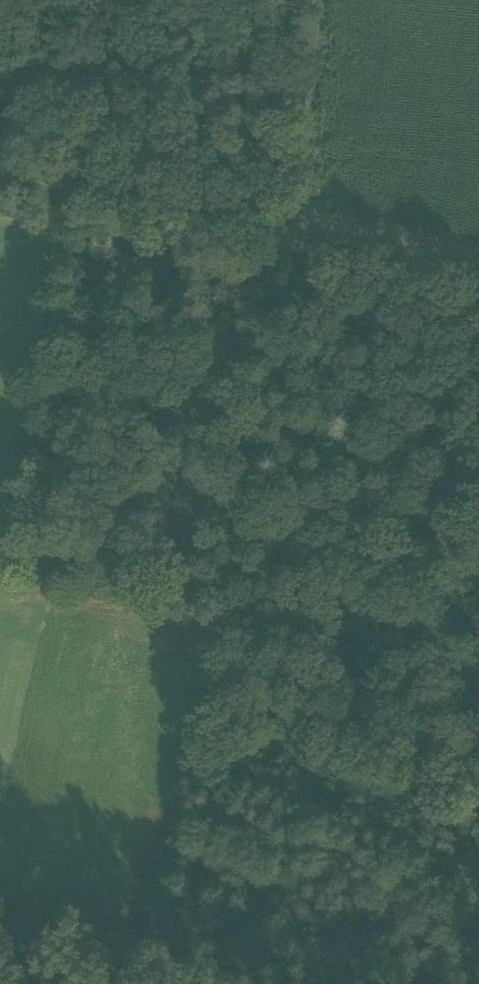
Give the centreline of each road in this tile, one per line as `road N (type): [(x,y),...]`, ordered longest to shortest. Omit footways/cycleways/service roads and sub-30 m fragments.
road 1 (track): [(478,382),(407,739),(420,783),(478,833)]
road 2 (track): [(148,212),(101,313),(83,439),(42,585)]
road 3 (track): [(0,173),(284,244)]
road 4 (track): [(284,244),(314,0)]
road 5 (track): [(478,292),(284,244)]

